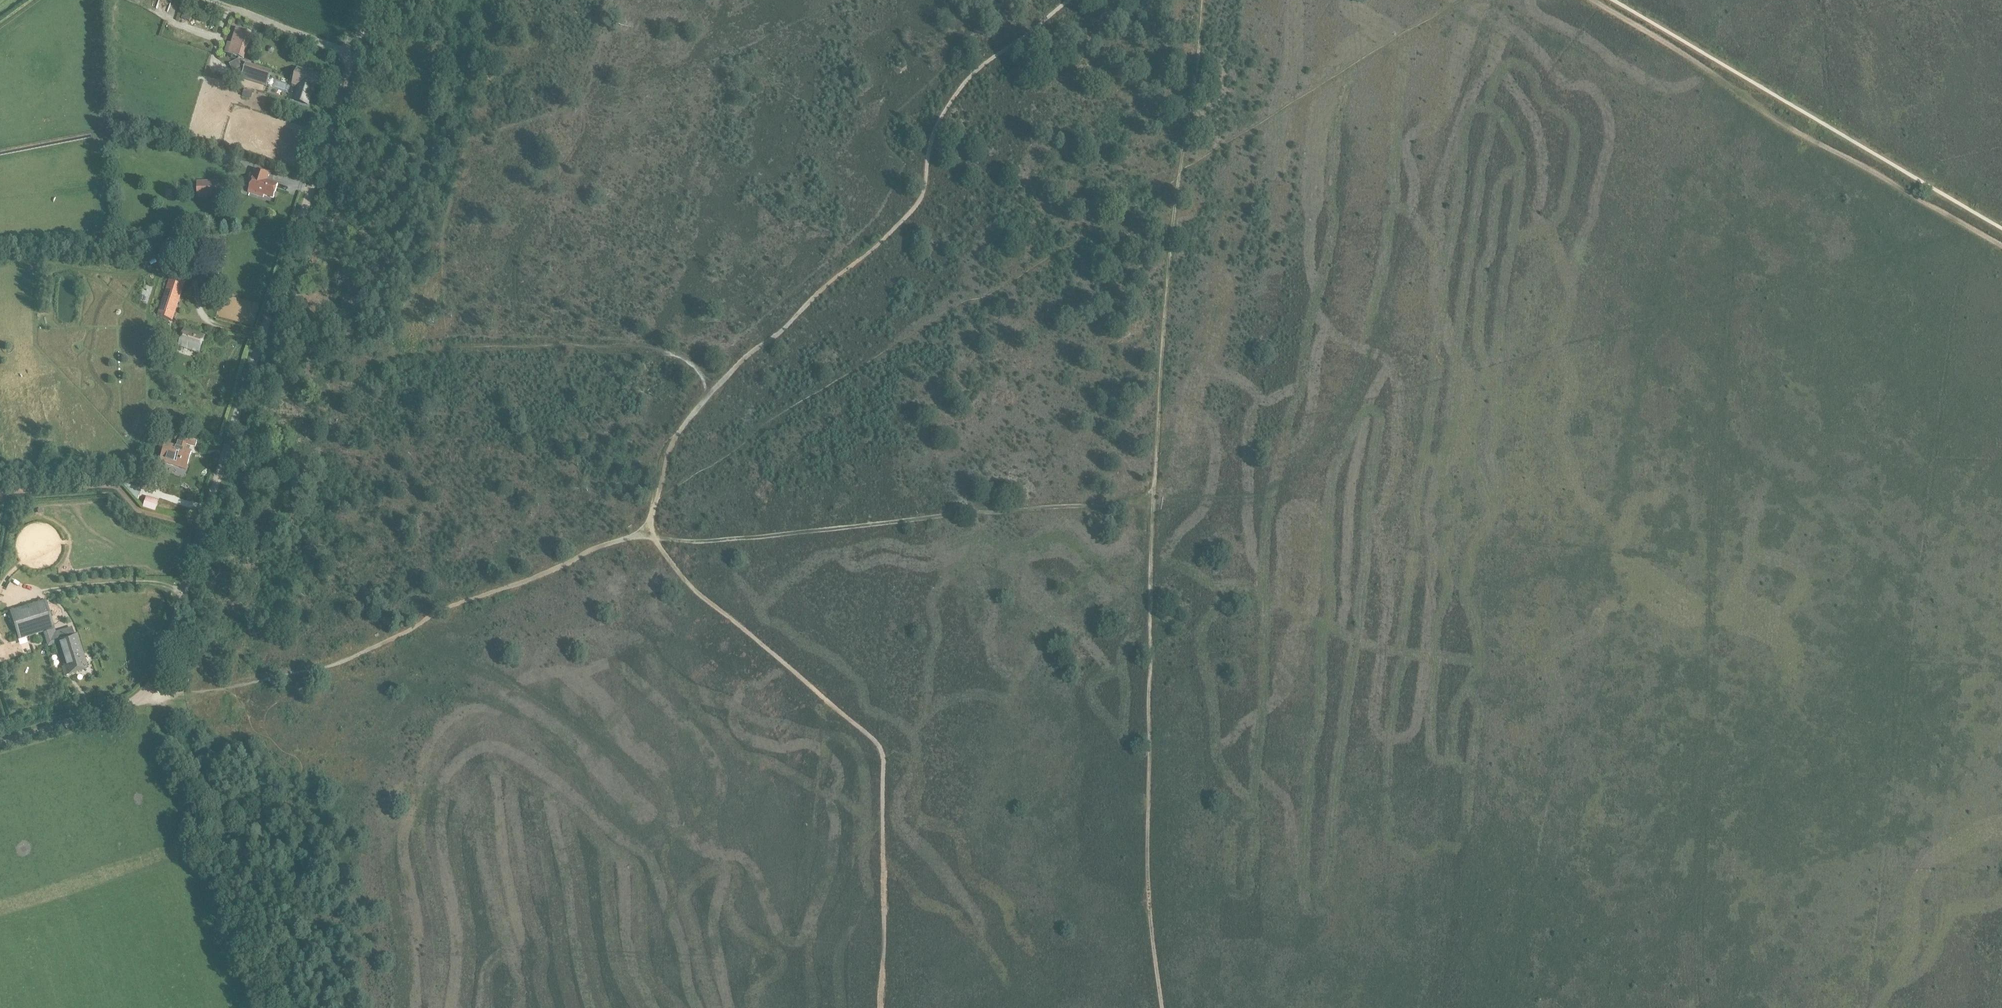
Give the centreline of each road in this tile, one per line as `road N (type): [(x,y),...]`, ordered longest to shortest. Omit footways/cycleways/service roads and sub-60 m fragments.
road 1 (track): [(653,507),(690,418),(715,388),(916,206),(928,151),(955,94),(1072,0)]
road 2 (track): [(150,696),(356,56)]
road 3 (track): [(653,507),(754,435),(1181,169)]
road 4 (track): [(883,1007),(883,749),(692,588),(650,537)]
road 5 (track): [(1597,0),(1788,126),(2001,247)]
road 6 (track): [(1181,169),(1203,0)]
road 7 (track): [(0,742),(150,696)]
road 8 (track): [(213,0),(356,56)]

